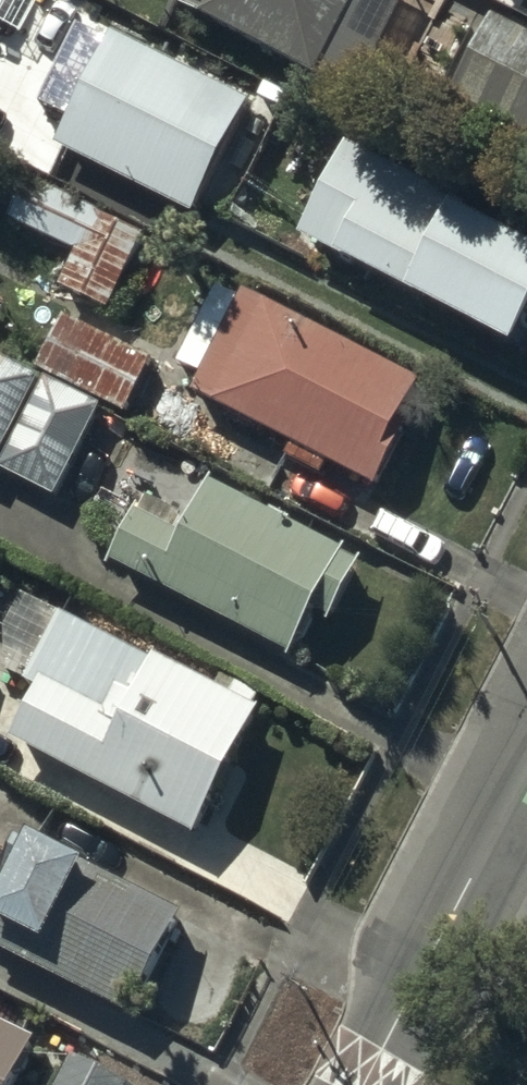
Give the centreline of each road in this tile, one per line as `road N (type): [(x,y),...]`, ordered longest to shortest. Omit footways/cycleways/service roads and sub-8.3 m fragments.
road 1 (residential): [(363,1084),(526,767)]

